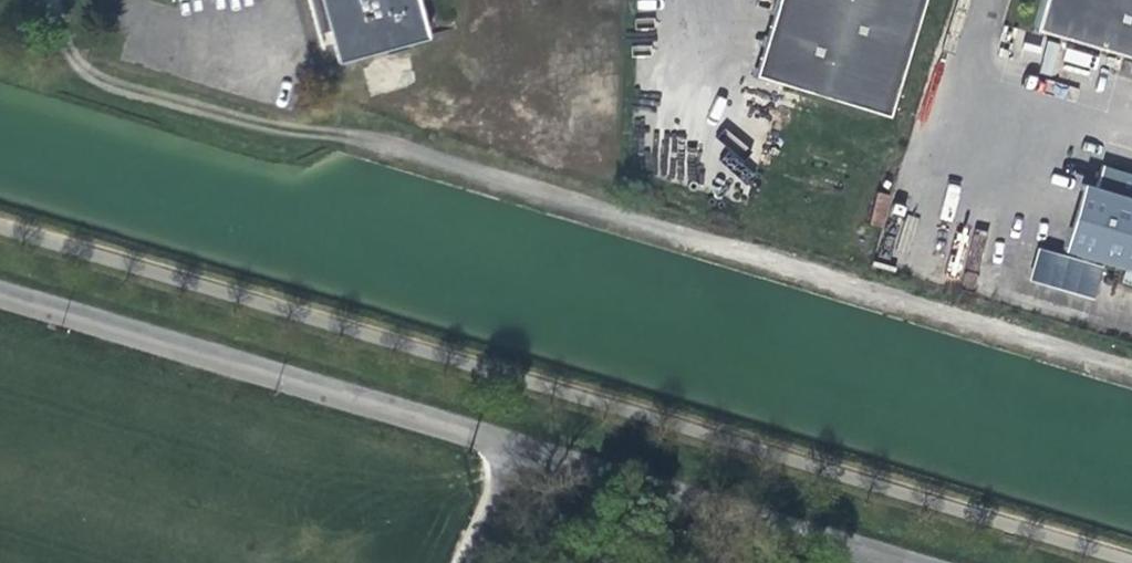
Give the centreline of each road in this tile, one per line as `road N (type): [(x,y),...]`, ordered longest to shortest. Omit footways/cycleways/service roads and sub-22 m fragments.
road 1 (residential): [(0,287),(914,562)]

